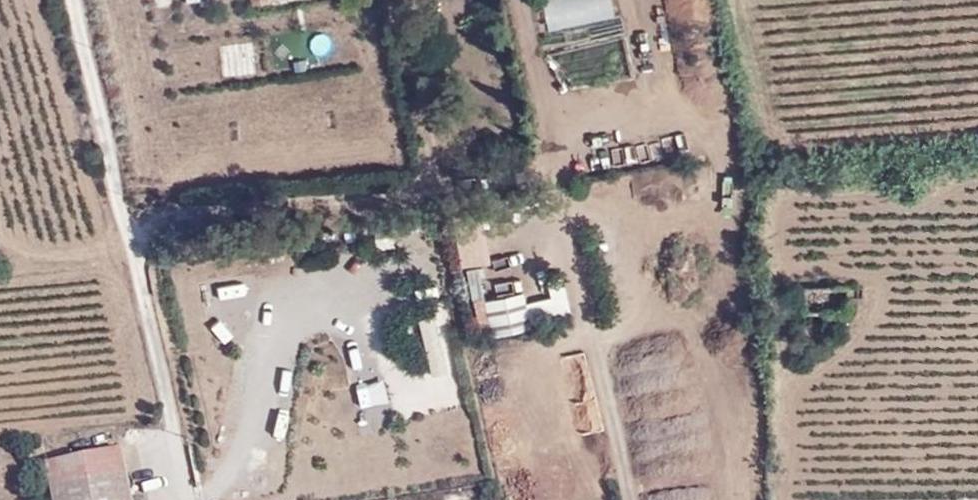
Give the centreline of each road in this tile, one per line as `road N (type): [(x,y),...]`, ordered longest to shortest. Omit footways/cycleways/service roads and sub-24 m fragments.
road 1 (residential): [(186,499),(104,98),(75,0)]

